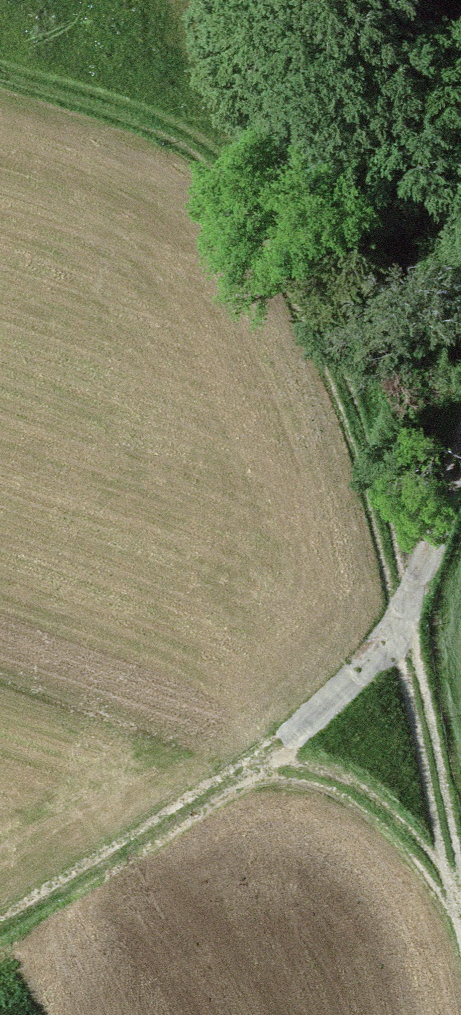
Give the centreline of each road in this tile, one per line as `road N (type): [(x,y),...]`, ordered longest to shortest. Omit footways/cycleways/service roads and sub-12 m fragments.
road 1 (track): [(0,934),(267,758),(362,669),(403,618),(355,437),(232,175),(154,123),(0,73)]
road 2 (track): [(460,470),(403,618),(460,909)]
road 3 (track): [(460,911),(369,800),(267,758)]

